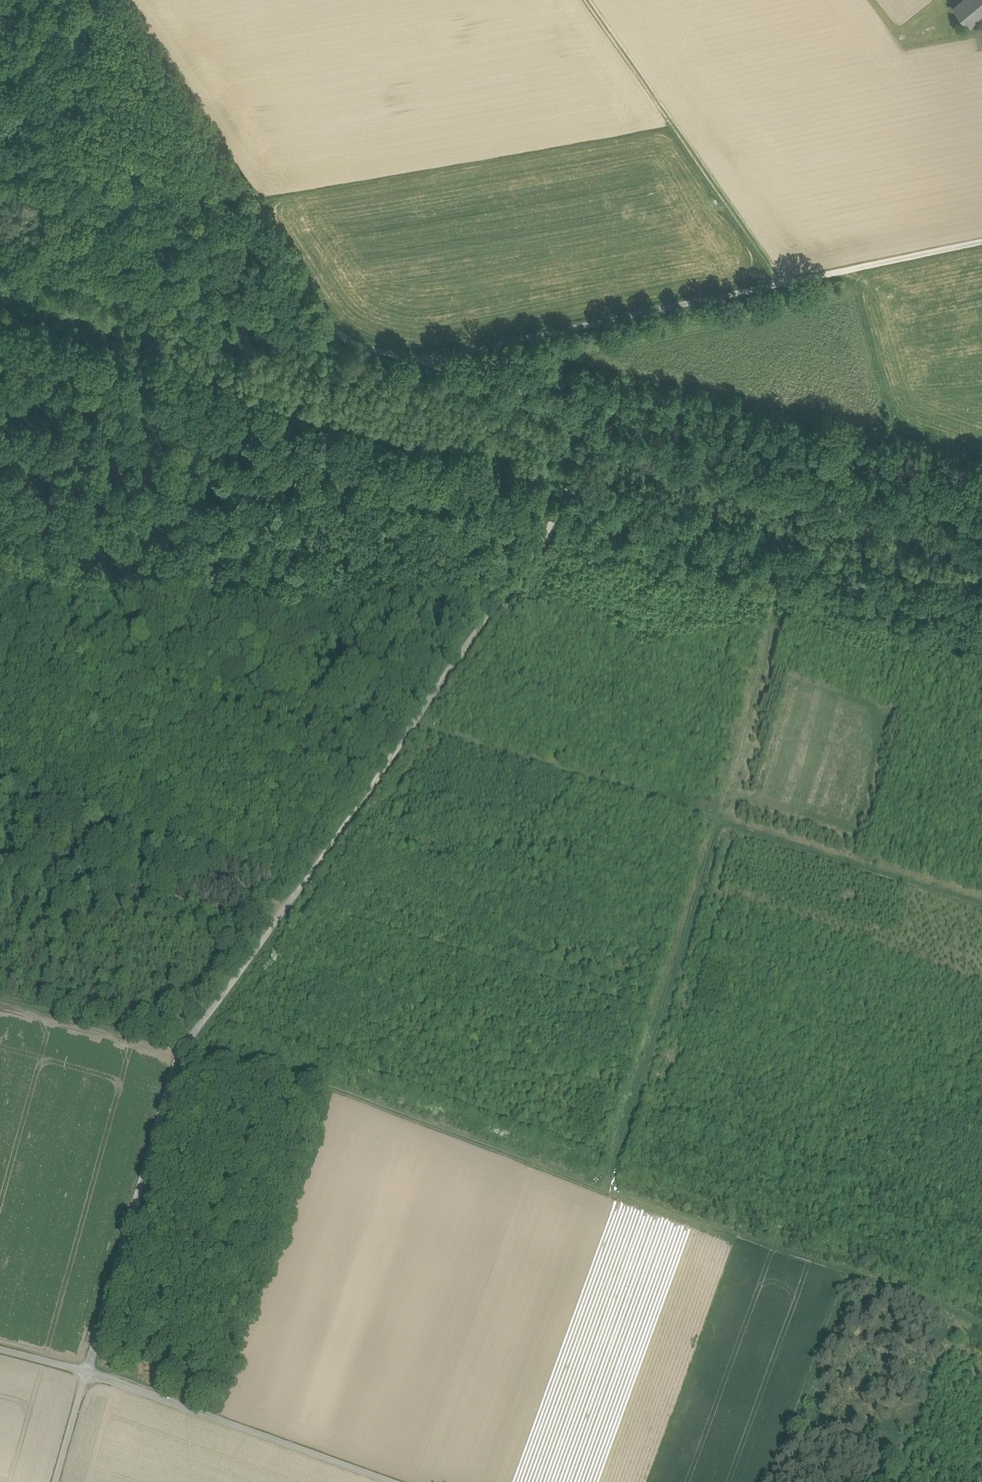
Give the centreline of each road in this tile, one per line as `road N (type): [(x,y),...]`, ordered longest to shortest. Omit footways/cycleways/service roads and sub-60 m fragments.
road 1 (track): [(56,1481),(176,1063),(551,523)]
road 2 (track): [(981,1327),(186,1047)]
road 3 (unclassified): [(121,0),(337,330),(419,360),(555,332)]
road 4 (track): [(981,903),(413,723)]
road 5 (track): [(0,361),(551,523)]
road 6 (track): [(0,250),(497,390),(505,385)]
road 7 (unclassified): [(981,241),(555,332)]
road 8 (track): [(981,608),(567,493)]
road 9 (unclassified): [(0,1349),(390,1481)]
road 10 (track): [(719,820),(604,1190)]
road 11 (track): [(261,940),(217,861),(0,794)]
road 12 (track): [(567,493),(593,428),(590,416),(577,405),(419,360)]

